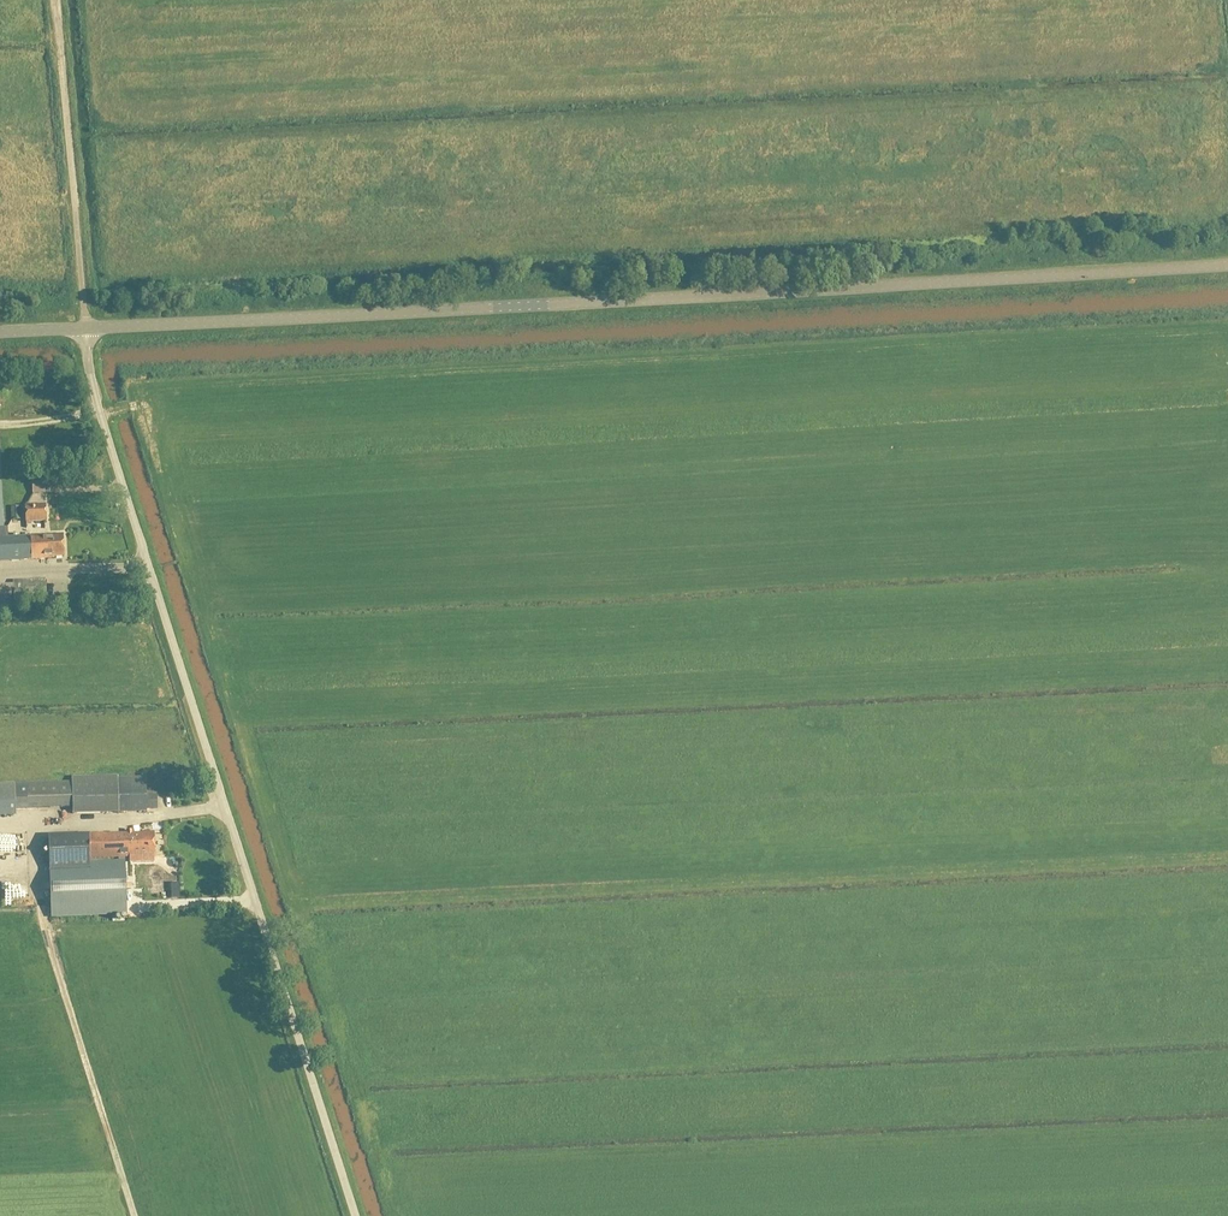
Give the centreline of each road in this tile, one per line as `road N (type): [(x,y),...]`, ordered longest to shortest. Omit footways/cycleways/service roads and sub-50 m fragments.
road 1 (unclassified): [(86,330),(1227,268)]
road 2 (unclassified): [(354,1215),(94,396),(86,330)]
road 3 (track): [(86,330),(55,0)]

